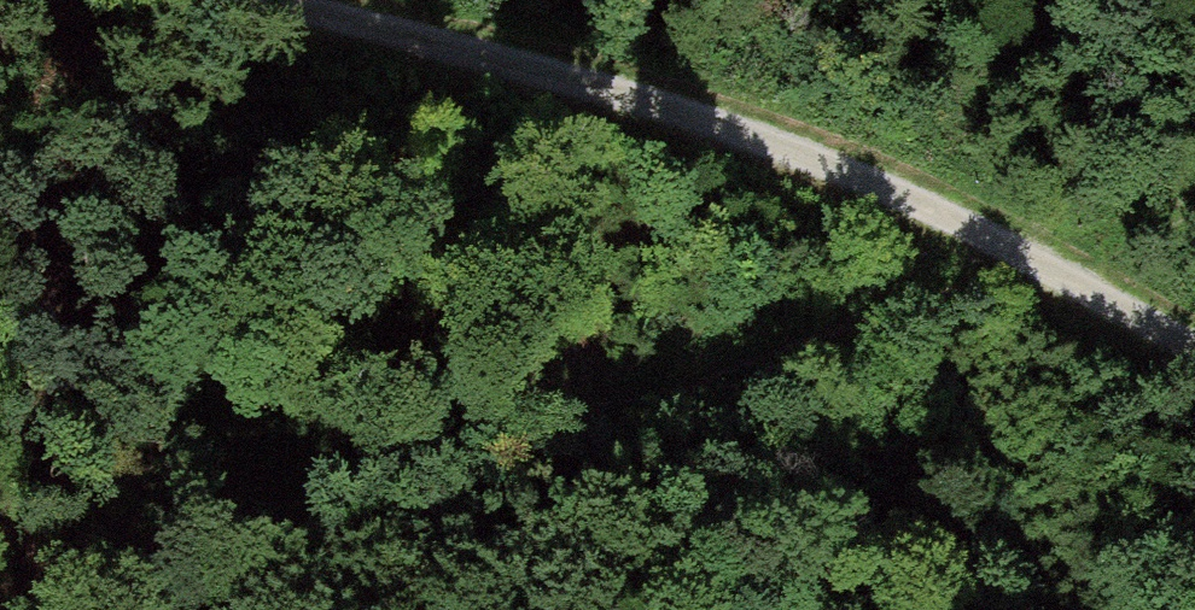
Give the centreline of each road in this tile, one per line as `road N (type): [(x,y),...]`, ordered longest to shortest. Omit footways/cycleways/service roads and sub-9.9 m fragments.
road 1 (track): [(1014,249),(529,426),(117,551),(27,609)]
road 2 (track): [(382,0),(486,22),(802,146),(1194,348)]

